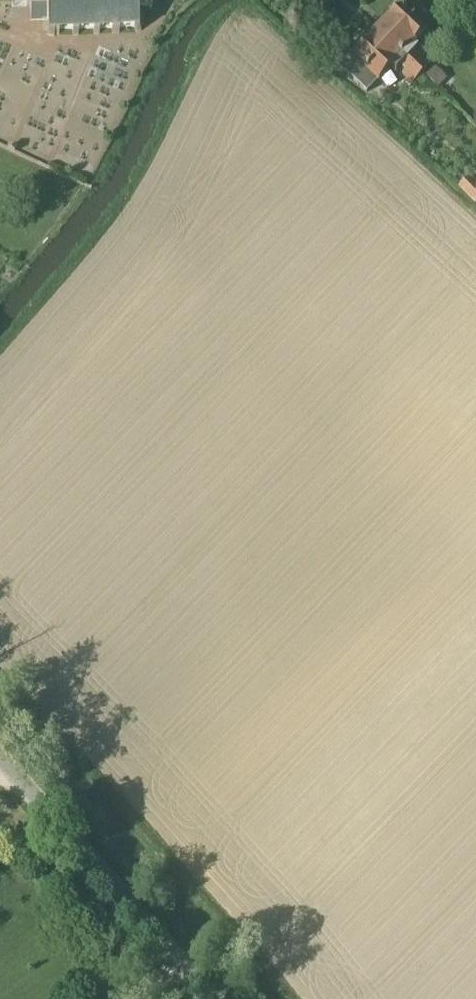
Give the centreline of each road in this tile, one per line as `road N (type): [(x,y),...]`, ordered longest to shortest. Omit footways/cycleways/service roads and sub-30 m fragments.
road 1 (unclassified): [(212,998),(0,762)]

